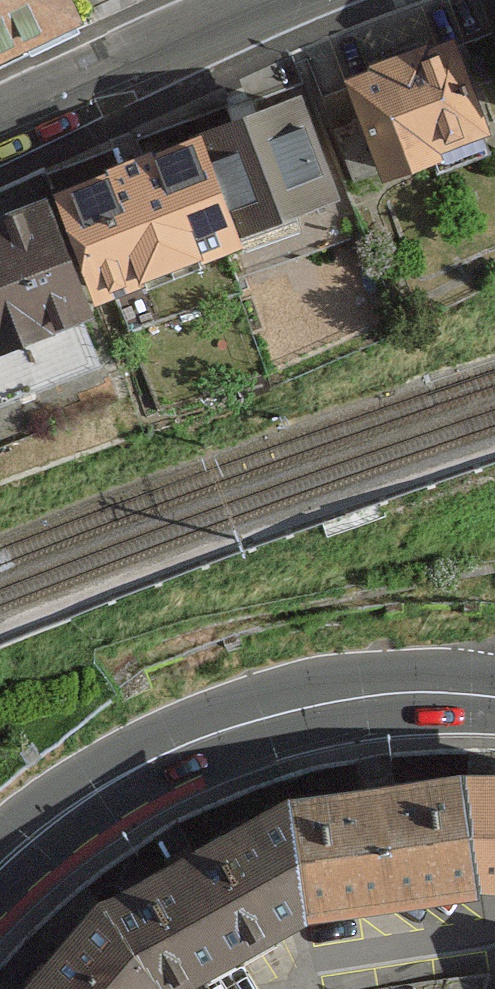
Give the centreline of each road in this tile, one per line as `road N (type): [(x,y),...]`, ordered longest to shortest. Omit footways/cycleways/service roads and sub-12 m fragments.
road 1 (motorway): [(0,707),(494,281)]
road 2 (motorway): [(453,0),(0,423)]
road 3 (primary): [(196,748),(369,704),(451,697),(494,702)]
road 4 (secondary): [(272,0),(0,122)]
road 5 (primary): [(0,926),(196,748)]
road 6 (primary): [(196,748),(93,780),(0,844)]
road 7 (residential): [(309,988),(381,948),(494,933)]

